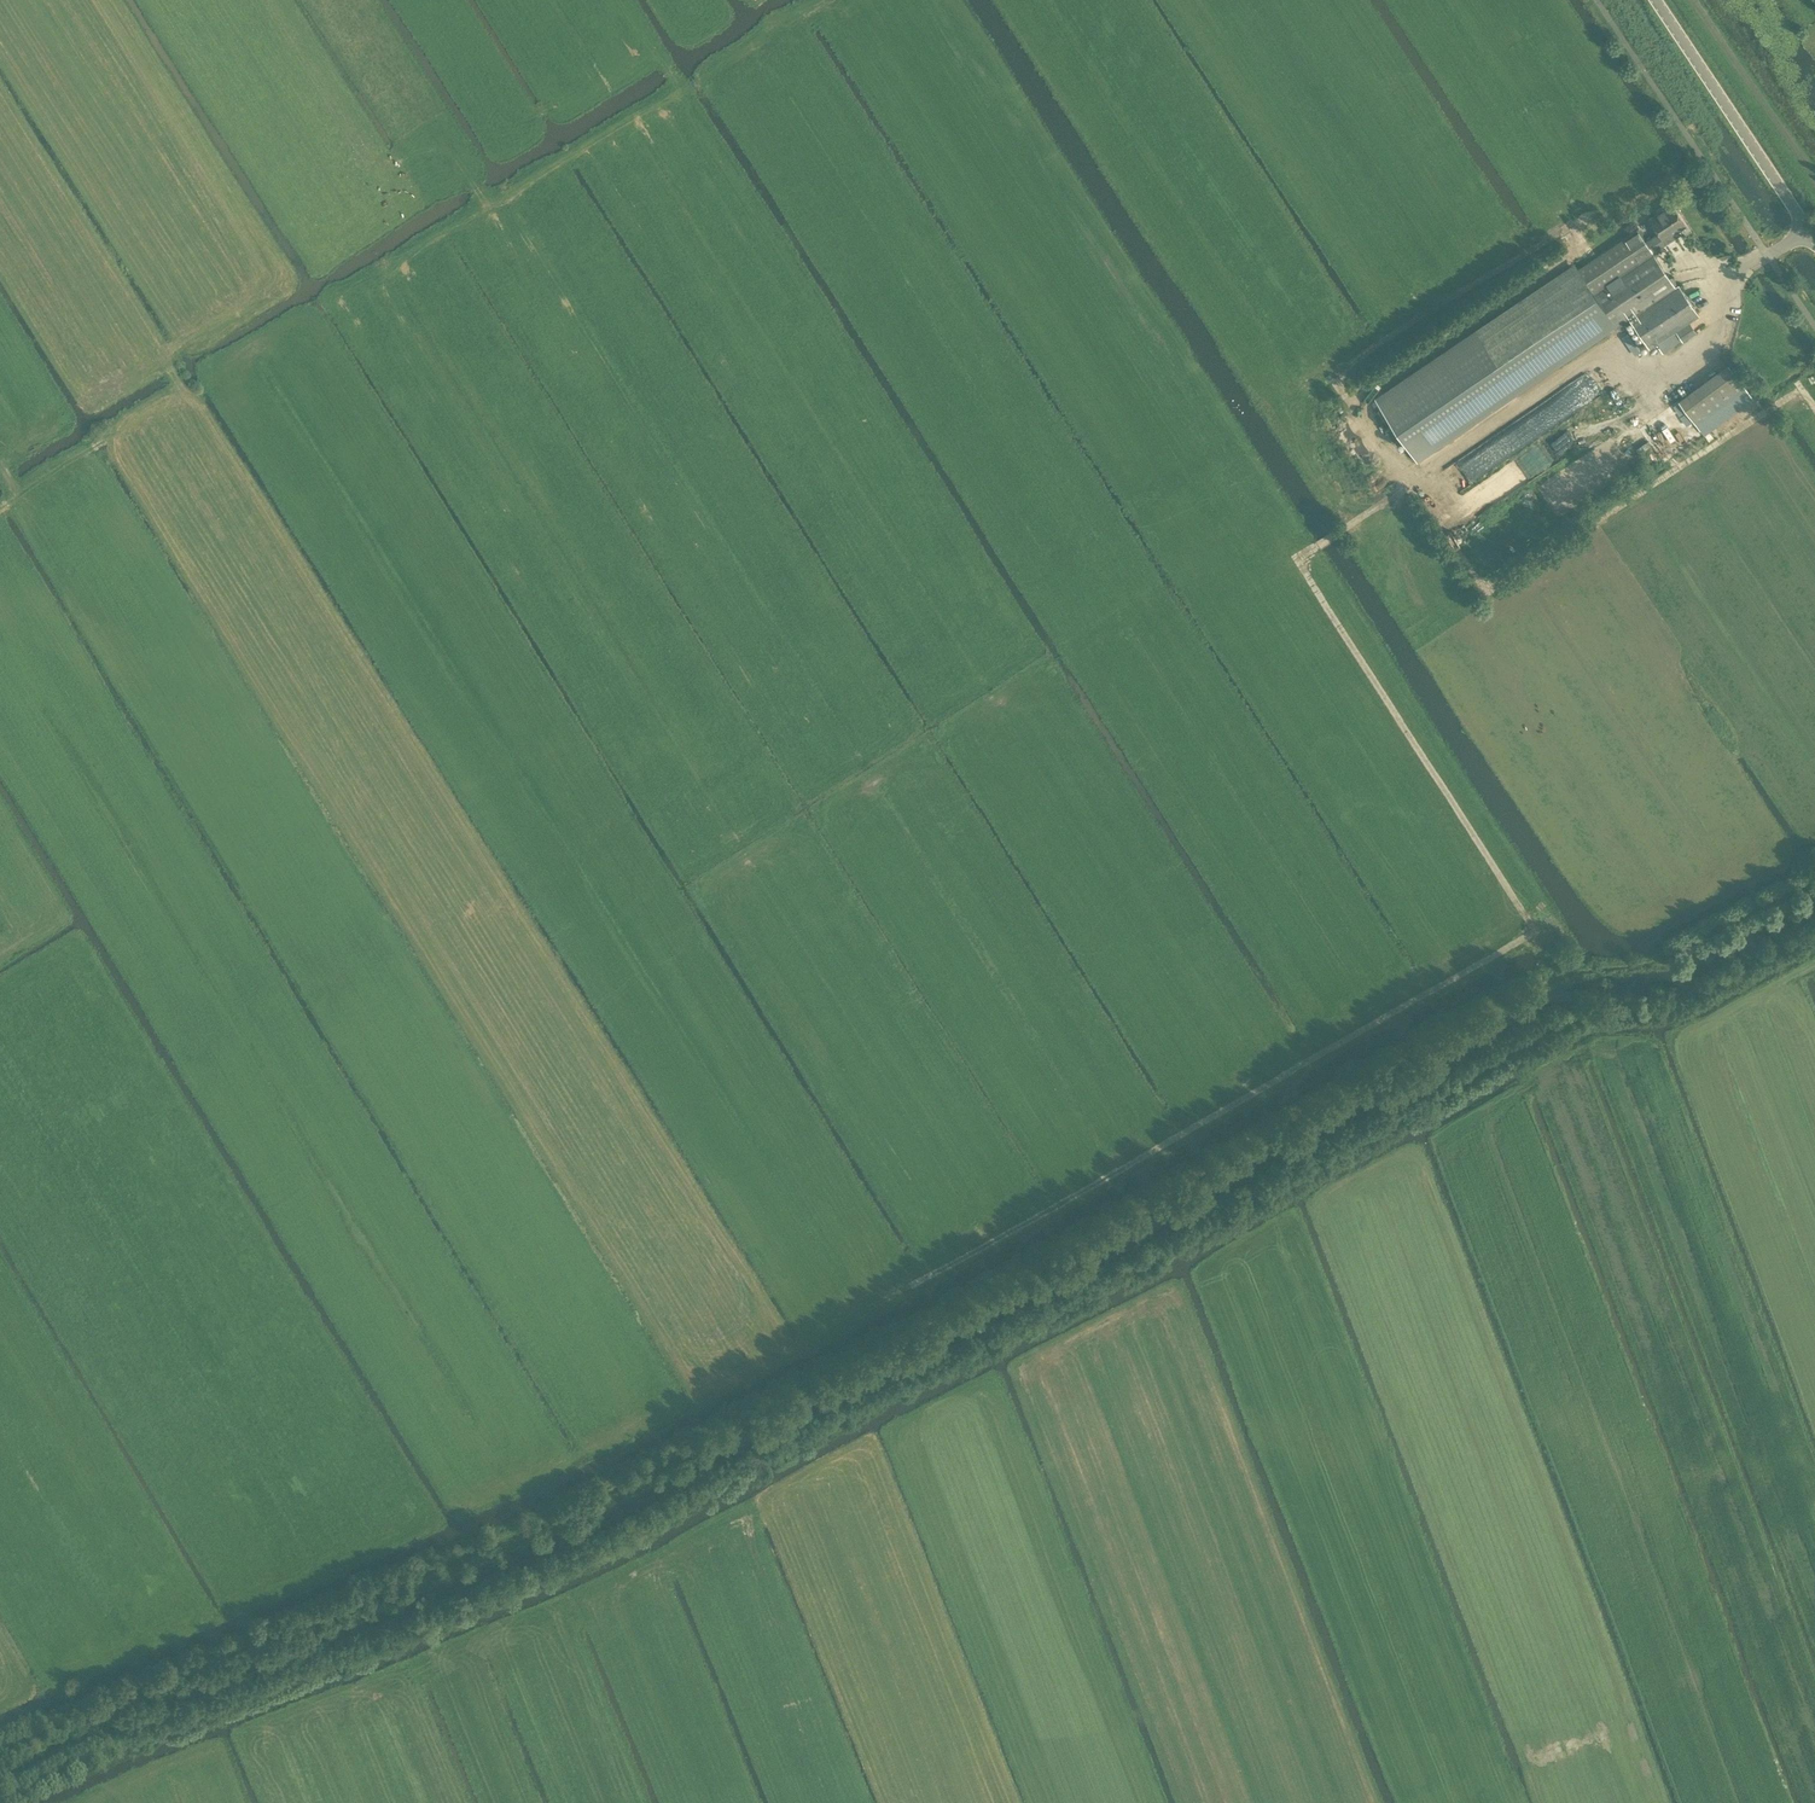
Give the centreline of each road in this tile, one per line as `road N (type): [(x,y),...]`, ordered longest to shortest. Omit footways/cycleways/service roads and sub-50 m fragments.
road 1 (track): [(1728,274),(1704,344),(1665,371),(1577,364),(1301,557),(1535,932),(808,1341)]
road 2 (track): [(1413,480),(1481,589),(1494,591),(1802,389),(1814,408)]
road 3 (tertiary): [(1655,0),(1814,239)]

